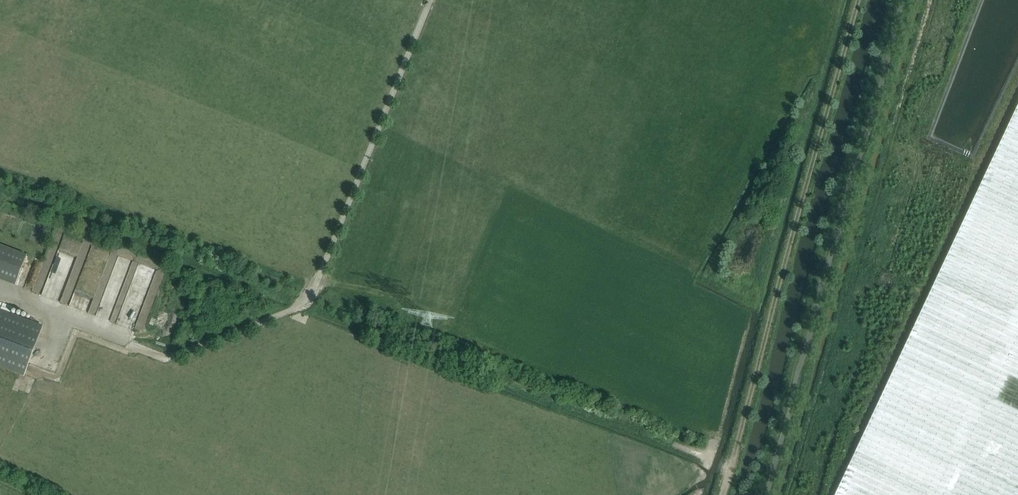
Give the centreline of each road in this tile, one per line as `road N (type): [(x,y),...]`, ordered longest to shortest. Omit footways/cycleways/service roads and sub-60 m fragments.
road 1 (track): [(426,0),(300,308),(161,361),(120,343)]
road 2 (track): [(718,494),(855,0)]

